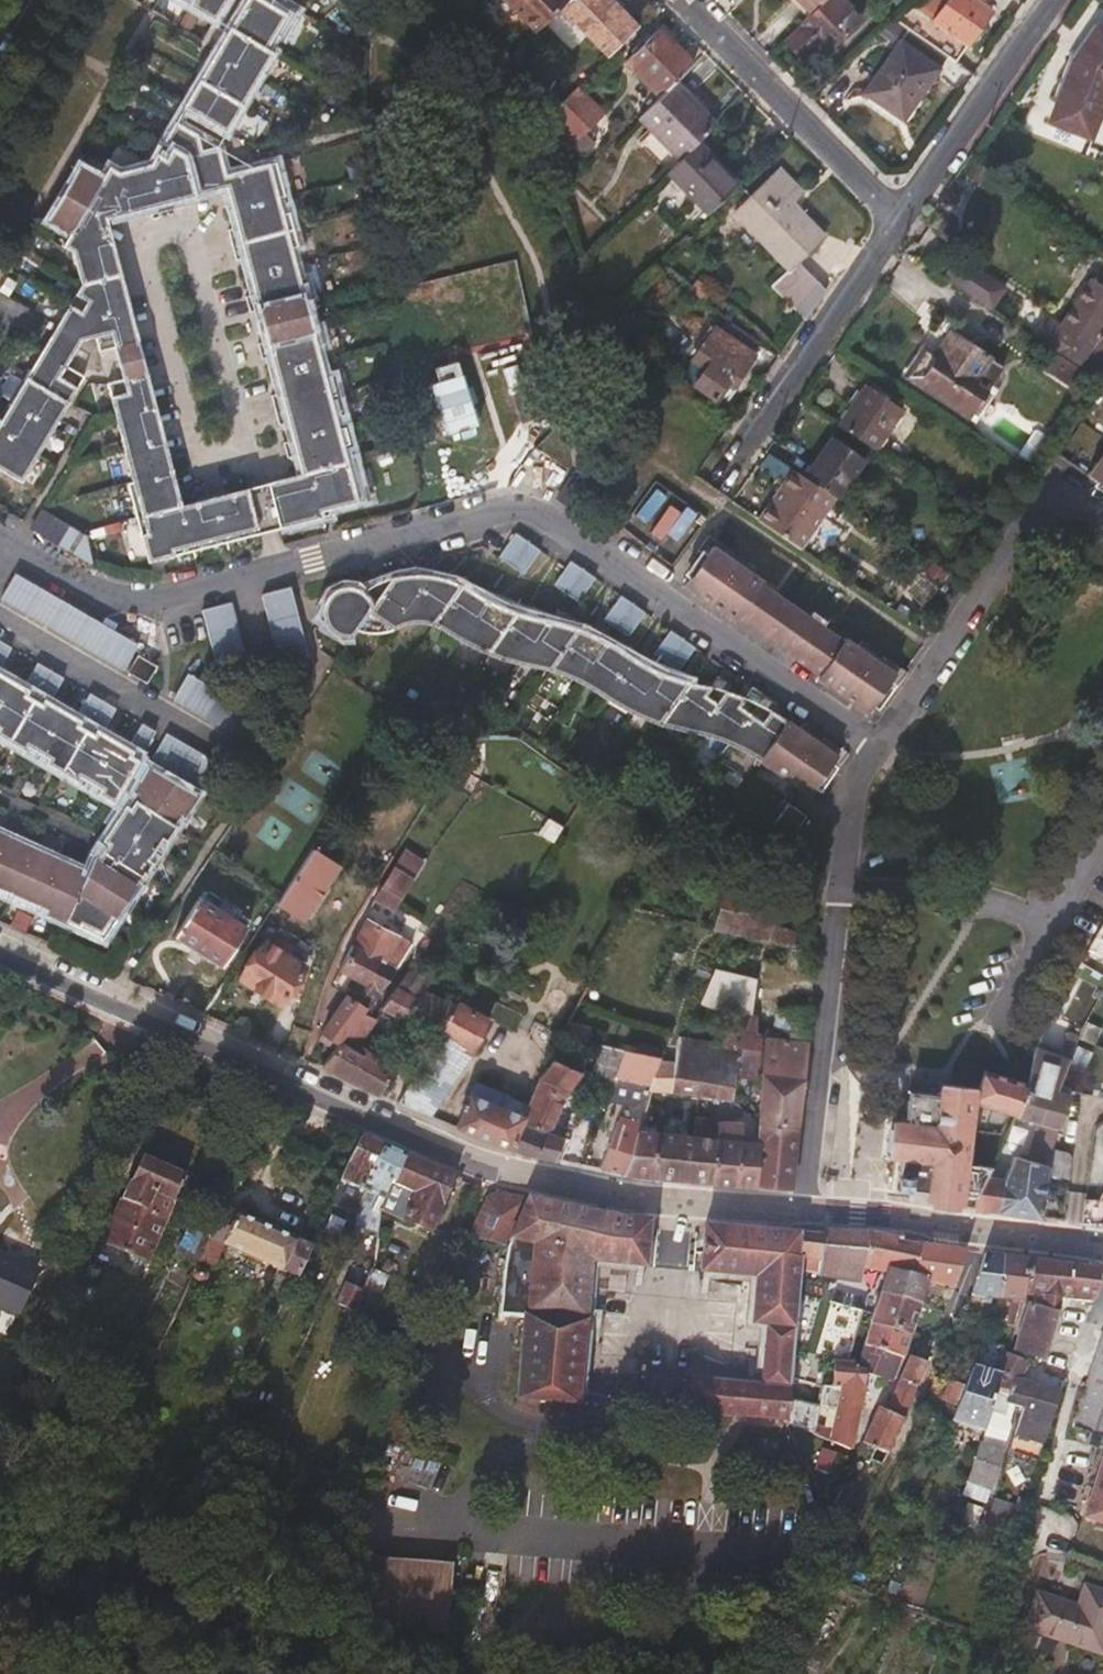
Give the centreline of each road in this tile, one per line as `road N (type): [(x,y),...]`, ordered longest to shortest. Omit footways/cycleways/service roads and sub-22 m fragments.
road 1 (residential): [(0,536),(91,589),(136,604),(240,583),(504,508),(529,508),(878,749)]
road 2 (tertiary): [(809,1210),(683,1202),(505,1169),(0,951)]
road 3 (residential): [(809,1210),(850,825),(878,749)]
road 4 (residential): [(878,749),(1044,500),(1077,498),(1102,515)]
road 5 (residential): [(686,0),(899,219)]
road 6 (tertiary): [(1102,1248),(809,1210)]
road 7 (residential): [(899,219),(740,462)]
road 8 (residential): [(1051,0),(899,219)]

